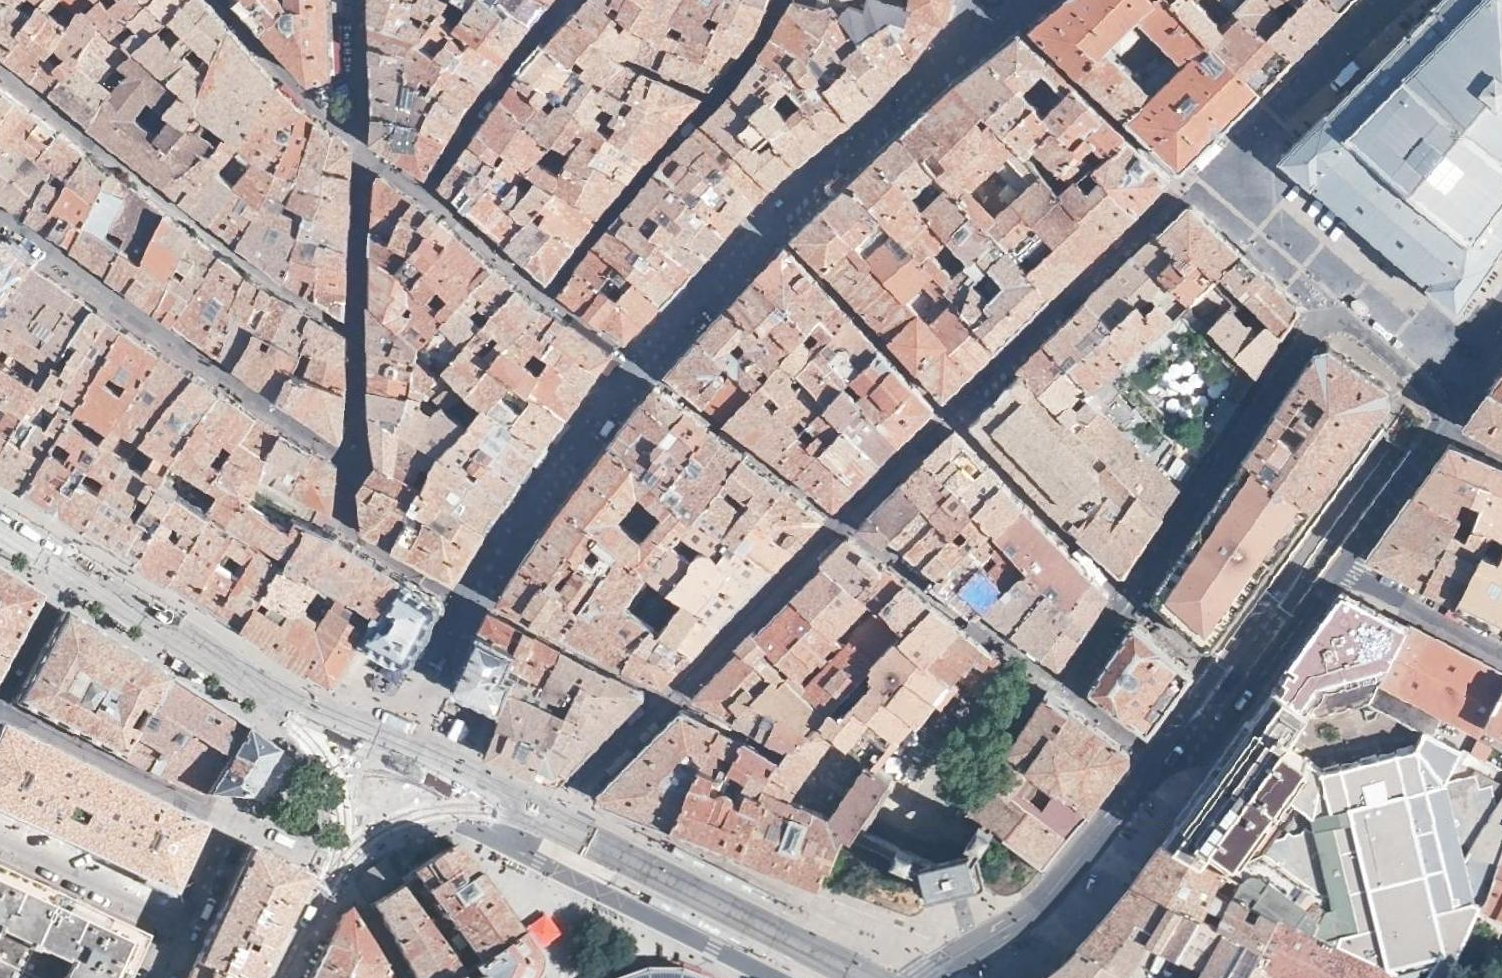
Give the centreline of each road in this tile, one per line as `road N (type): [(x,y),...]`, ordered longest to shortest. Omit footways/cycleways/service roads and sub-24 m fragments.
road 1 (residential): [(1170,759),(1198,759),(1441,424),(1436,394),(1349,320),(1318,324),(1068,690)]
road 2 (residential): [(930,977),(1012,932),(1066,888),(1170,759)]
road 3 (residential): [(1068,690),(1170,759)]

